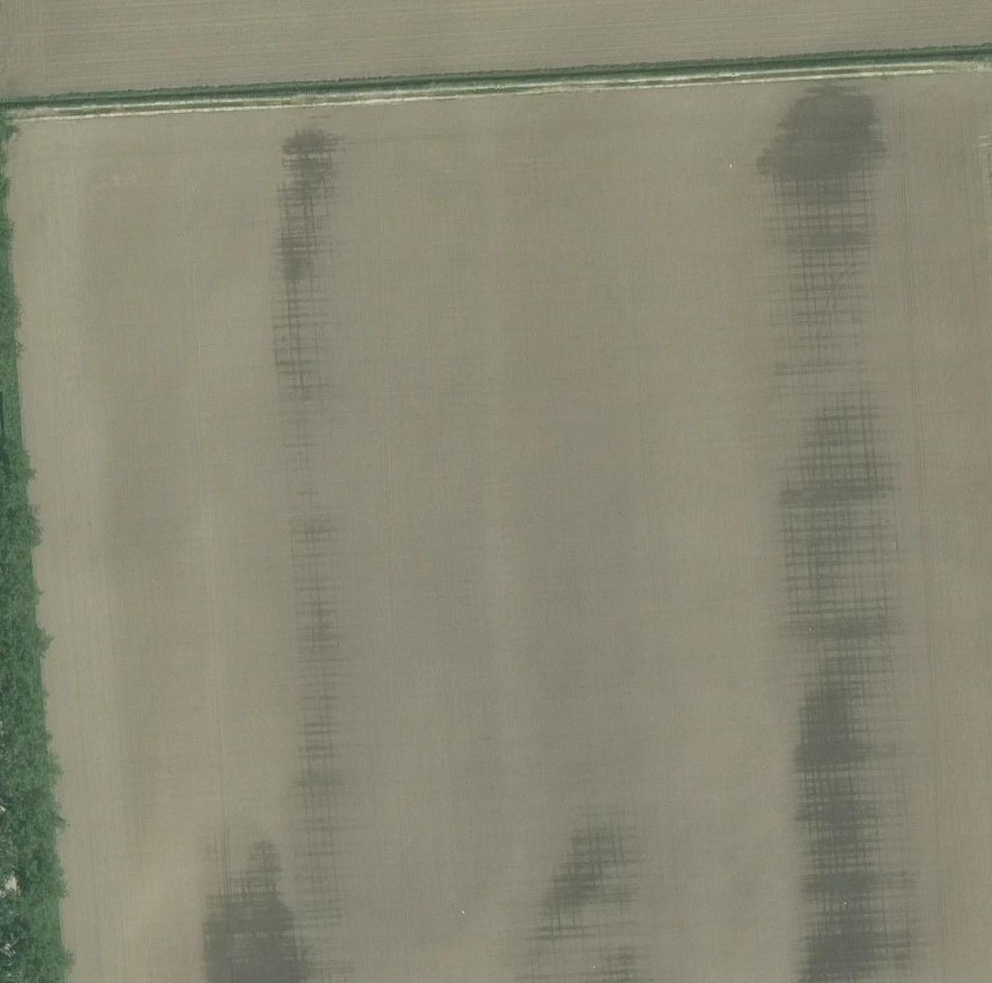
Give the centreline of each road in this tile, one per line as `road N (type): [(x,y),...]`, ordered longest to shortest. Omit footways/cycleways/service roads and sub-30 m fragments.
road 1 (unclassified): [(15,982),(0,792)]

